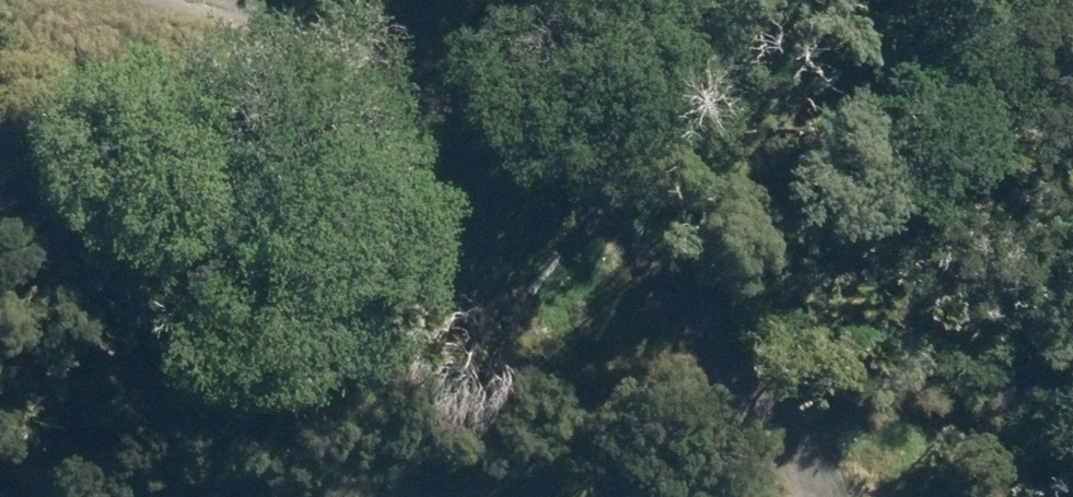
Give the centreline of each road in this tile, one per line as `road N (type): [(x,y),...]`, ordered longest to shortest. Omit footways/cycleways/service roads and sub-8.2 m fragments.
road 1 (track): [(187,0),(474,81),(759,496)]
road 2 (track): [(277,496),(695,394)]

